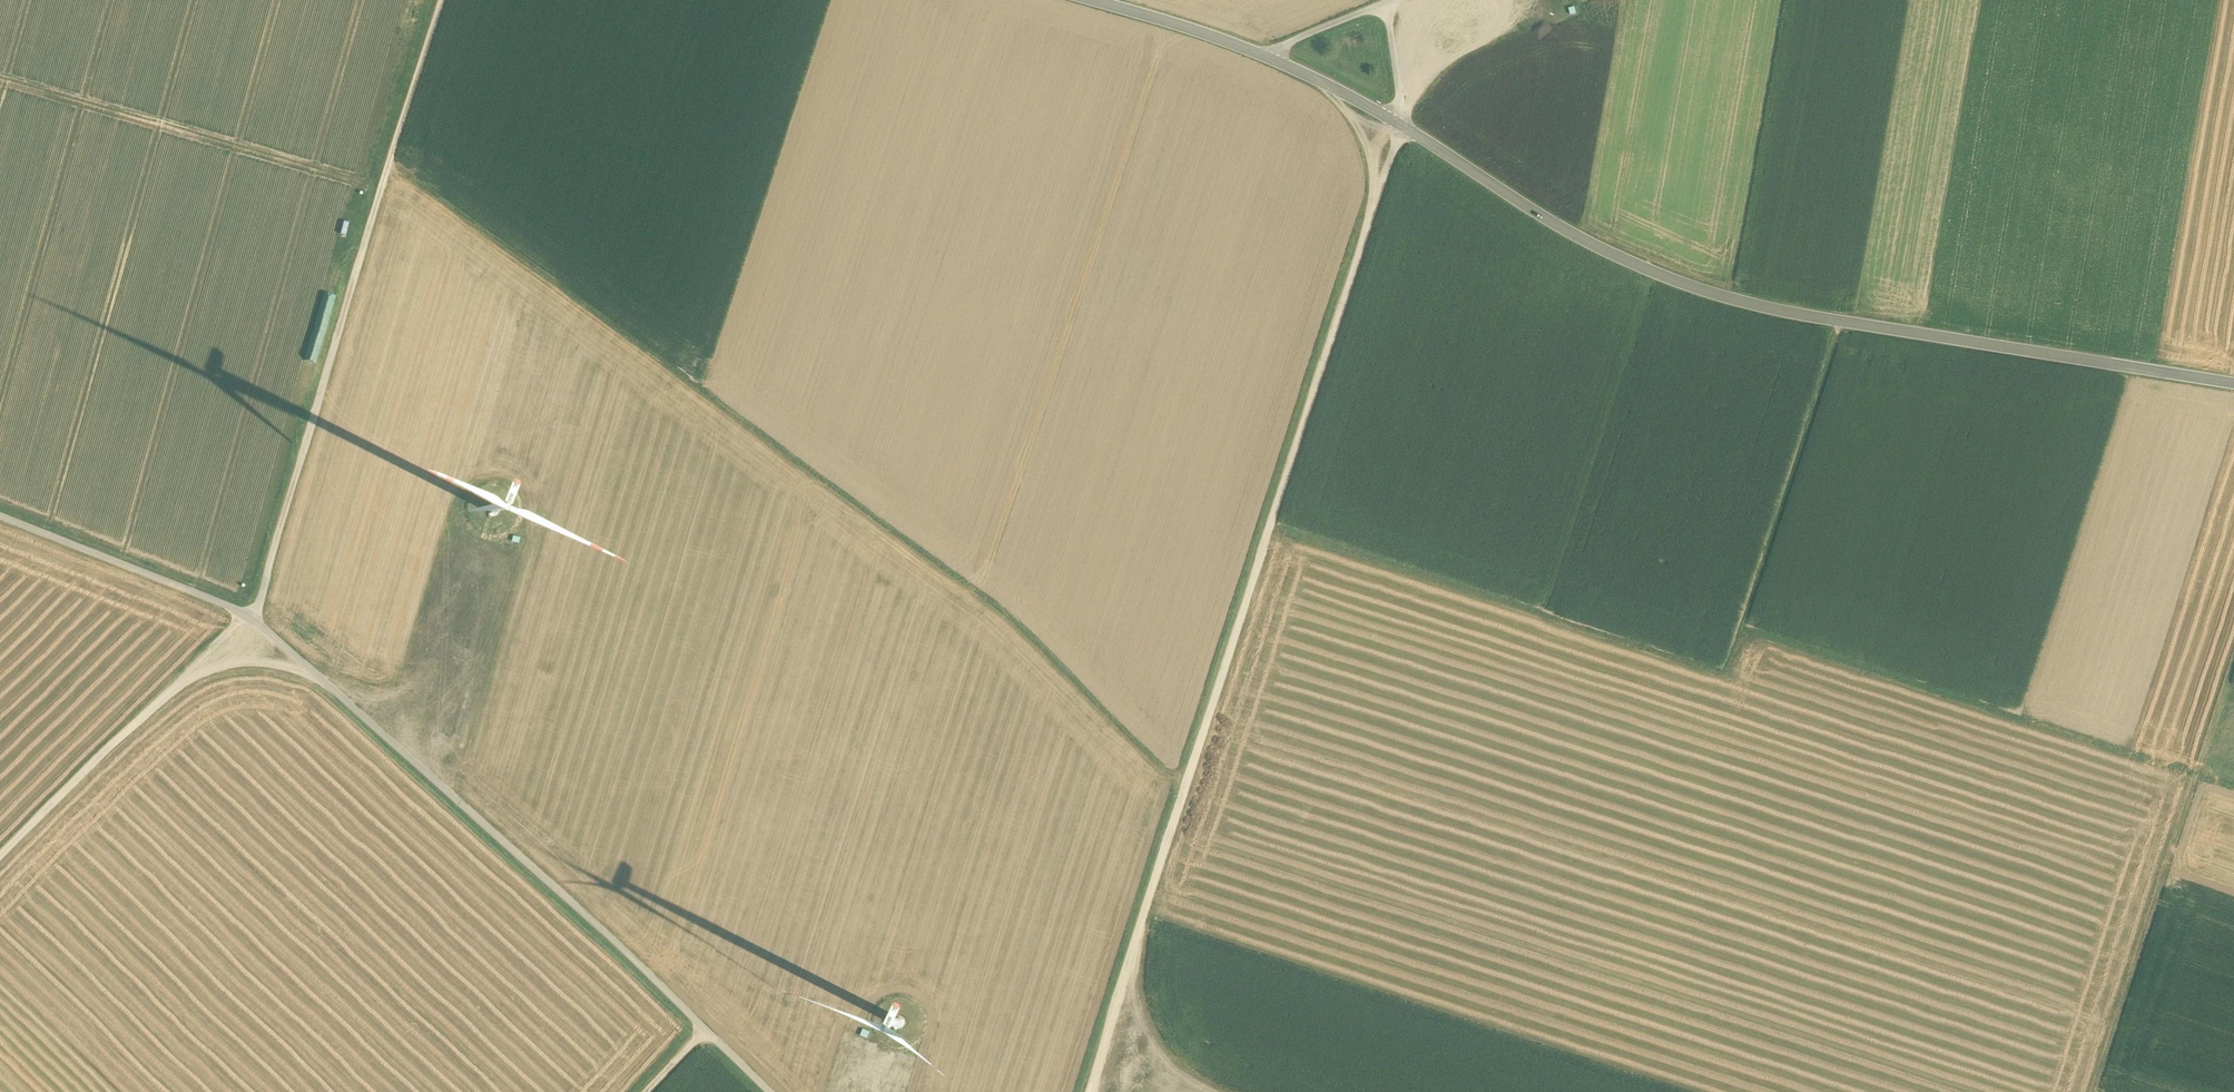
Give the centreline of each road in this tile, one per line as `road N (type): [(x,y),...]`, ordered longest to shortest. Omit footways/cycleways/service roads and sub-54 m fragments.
road 1 (tertiary): [(2233,384),(1799,316),(1692,290),(1570,234),(1321,84),(1207,34),(1090,0)]
road 2 (track): [(1088,1091),(1398,124)]
road 3 (track): [(390,162),(989,598),(1187,787)]
road 4 (track): [(442,0),(259,604),(0,857)]
road 5 (track): [(0,515),(249,618),(610,939),(769,1091)]
road 6 (track): [(1841,322),(1726,675),(1271,529)]
road 7 (track): [(1142,923),(1666,1091)]
road 8 (track): [(2195,777),(1741,629)]
road 9 (track): [(0,45),(391,158)]
road 10 (track): [(2195,777),(2094,1091)]
road 11 (track): [(1388,3),(1259,56)]
road 12 (track): [(2195,777),(2233,654)]
road 13 (track): [(1396,123),(1401,98),(1388,3)]

